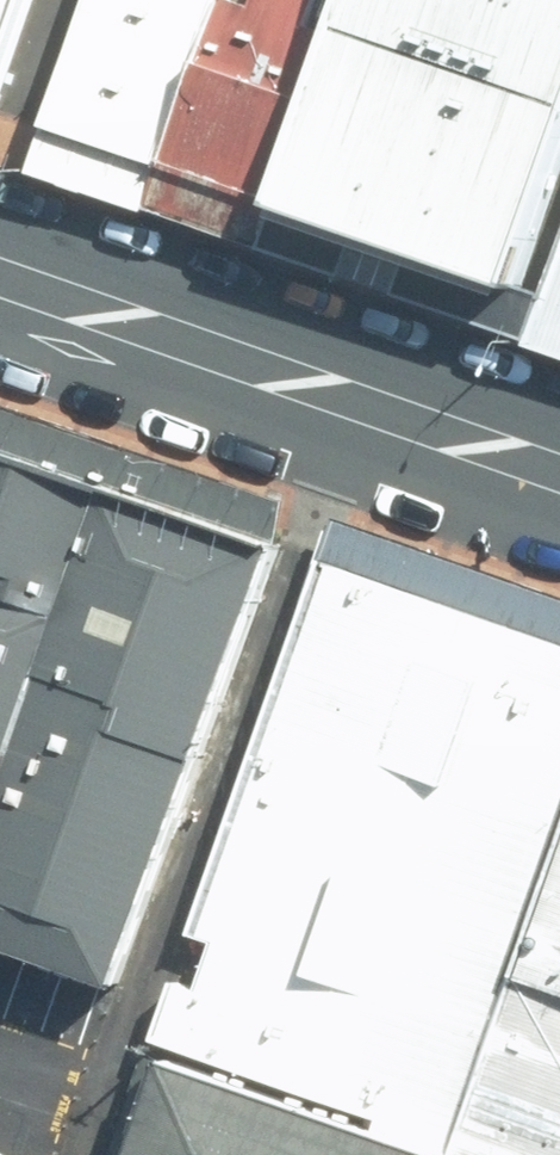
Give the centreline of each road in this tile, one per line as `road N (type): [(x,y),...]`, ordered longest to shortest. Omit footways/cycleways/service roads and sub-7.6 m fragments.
road 1 (secondary): [(559,469),(0,271)]

